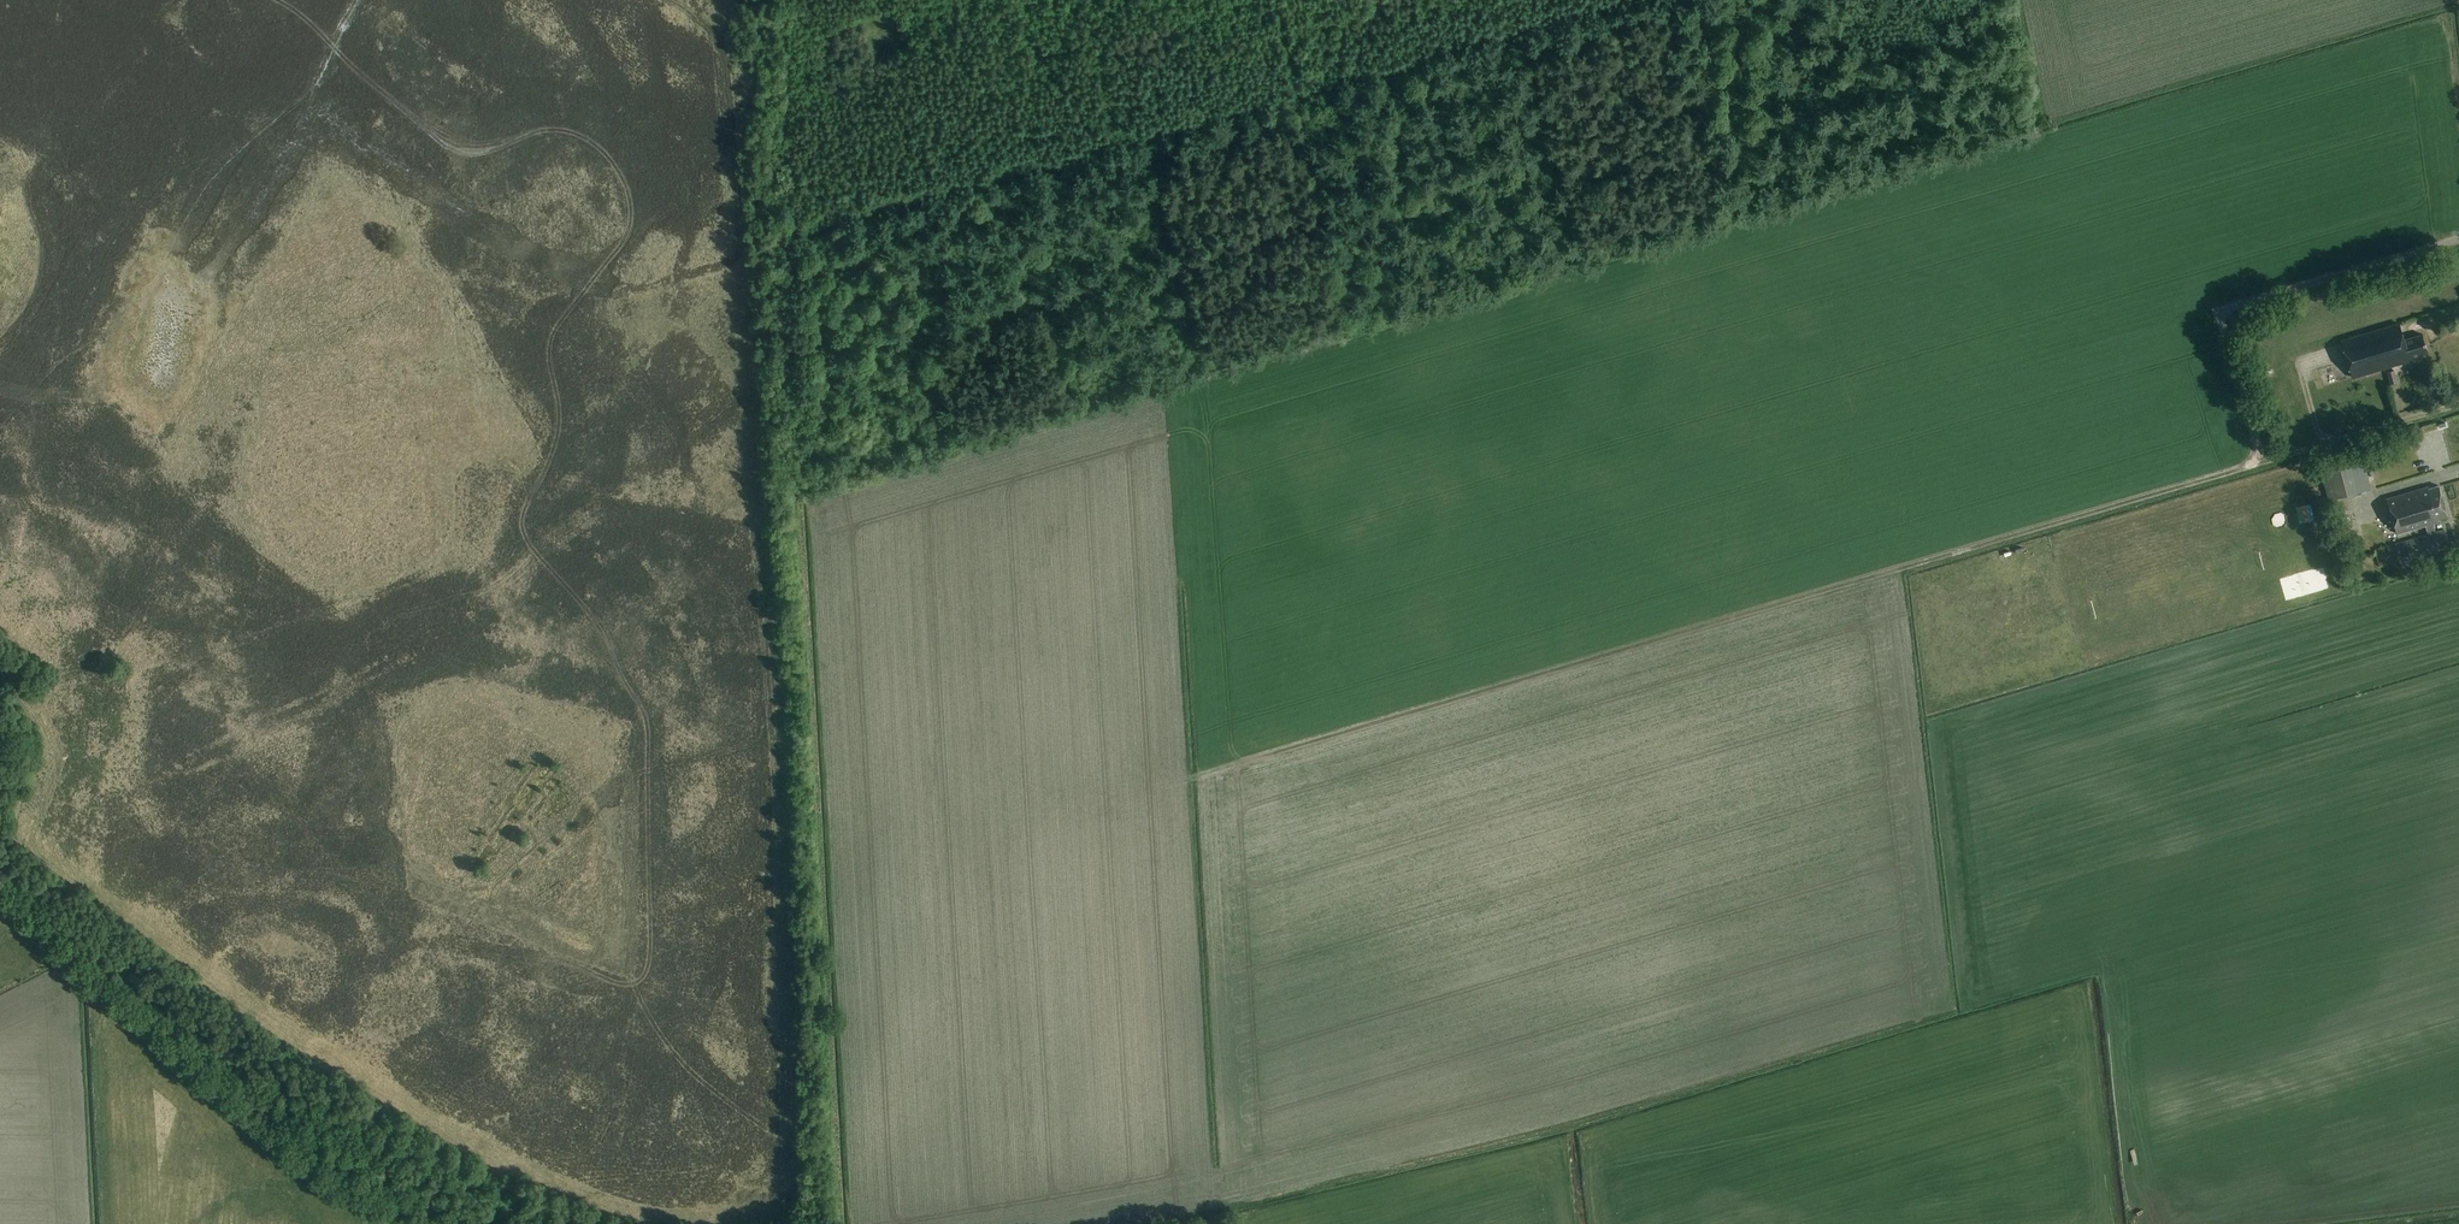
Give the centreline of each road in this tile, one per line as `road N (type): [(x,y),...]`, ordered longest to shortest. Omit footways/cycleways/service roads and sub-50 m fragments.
road 1 (track): [(2458,404),(1194,780)]

